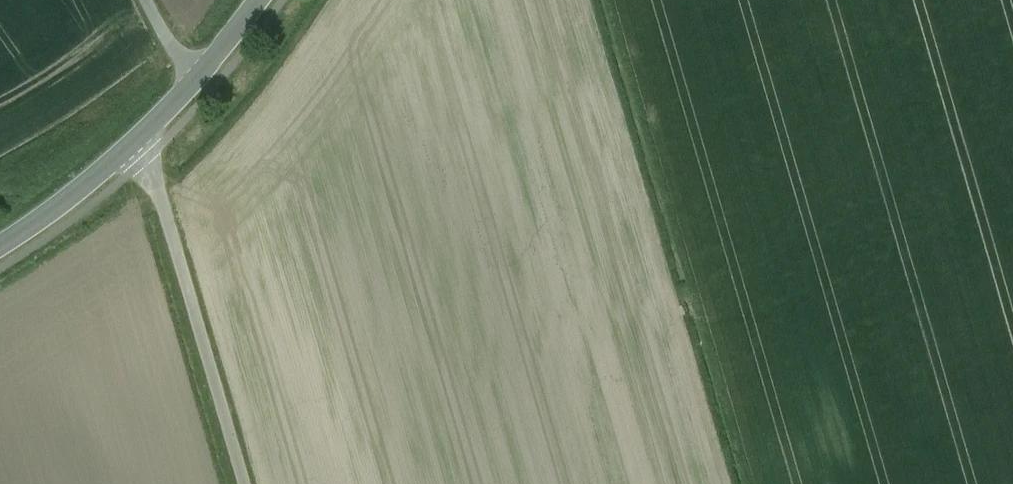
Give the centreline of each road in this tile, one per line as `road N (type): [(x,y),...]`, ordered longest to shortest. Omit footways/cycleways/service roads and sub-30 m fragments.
road 1 (unclassified): [(142,142),(241,483)]
road 2 (unclassified): [(142,142),(260,0)]
road 3 (unclassified): [(0,249),(142,142)]

